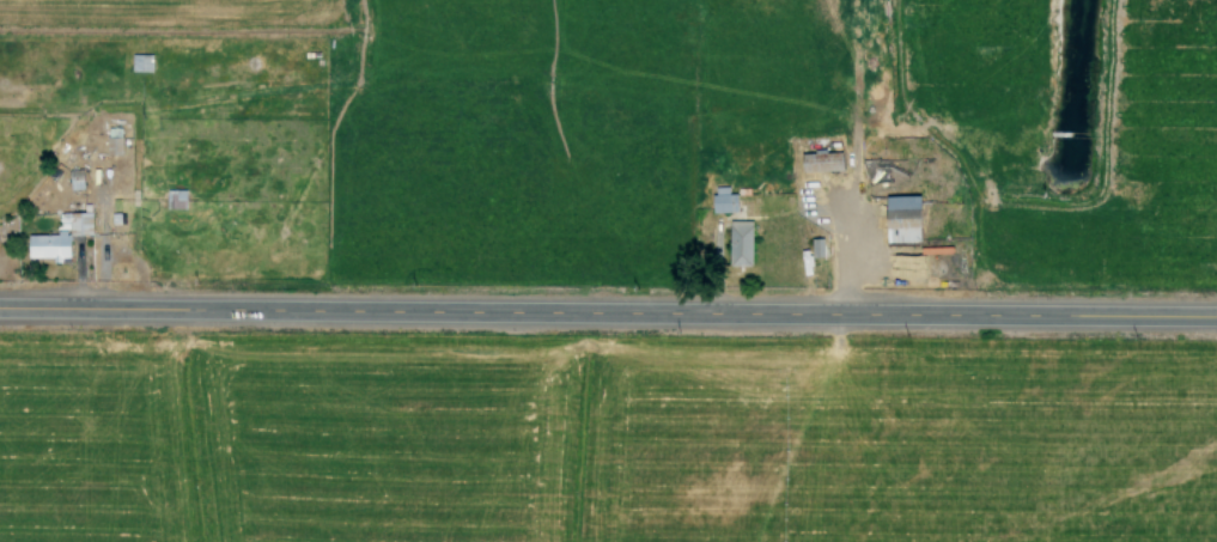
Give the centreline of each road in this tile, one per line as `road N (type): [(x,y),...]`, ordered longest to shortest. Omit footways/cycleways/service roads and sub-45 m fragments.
road 1 (secondary): [(160,309),(1216,314)]
road 2 (secondary): [(0,308),(160,309)]

